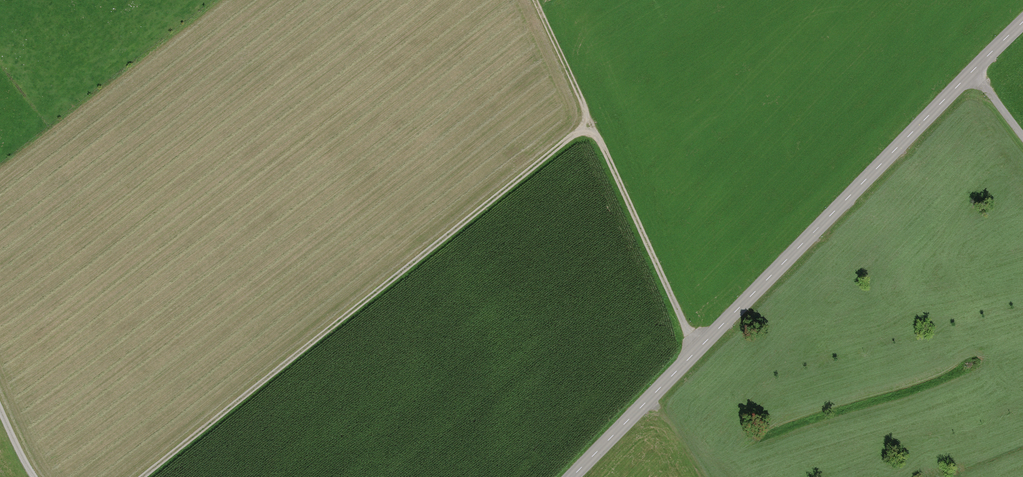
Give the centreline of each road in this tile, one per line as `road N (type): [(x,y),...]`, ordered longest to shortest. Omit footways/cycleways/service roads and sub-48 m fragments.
road 1 (track): [(696,351),(591,120),(148,476)]
road 2 (tertiary): [(573,476),(1022,23)]

